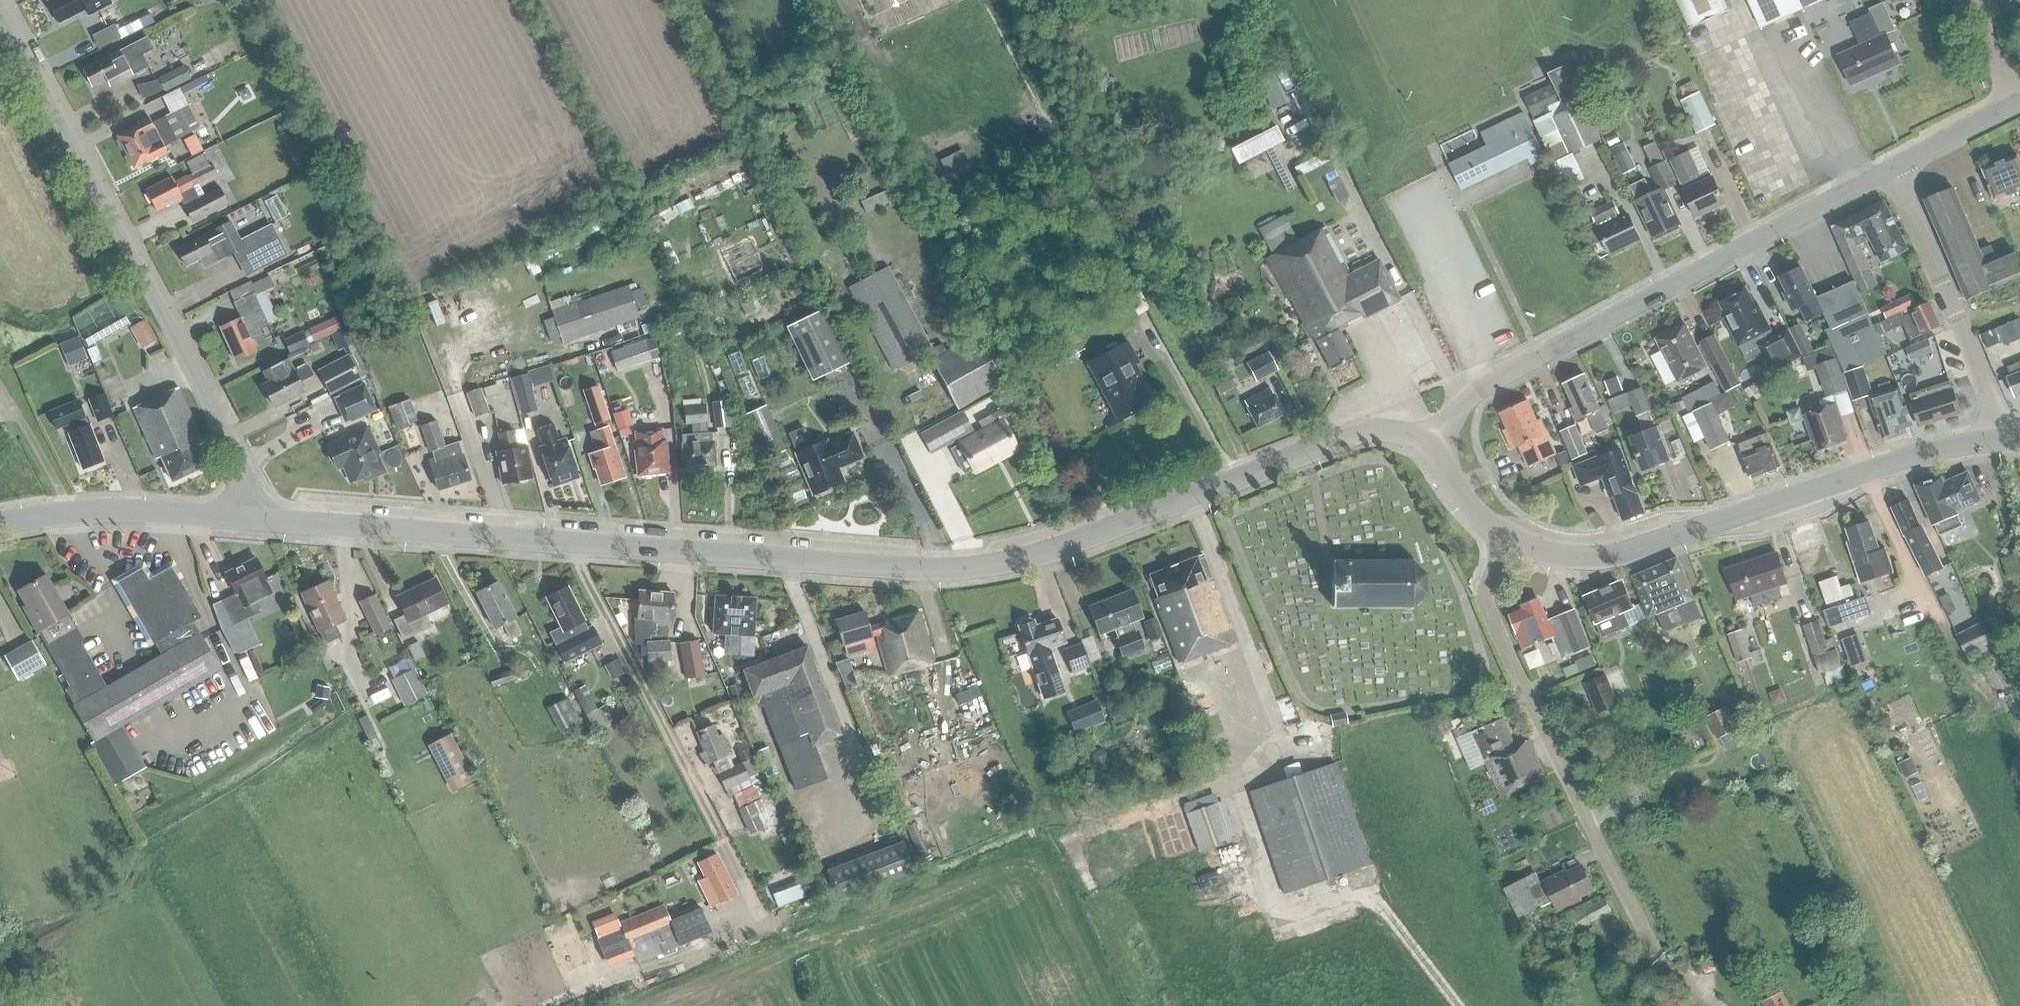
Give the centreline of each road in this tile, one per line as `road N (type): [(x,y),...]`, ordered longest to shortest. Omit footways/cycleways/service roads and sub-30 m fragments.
road 1 (tertiary): [(246,518),(917,569),(978,567),(1039,554),(1360,434),(1404,435),(1430,446)]
road 2 (tertiary): [(1430,446),(1491,526),(1543,554),(1587,560),(1883,466),(2013,440)]
road 3 (unclassified): [(246,518),(244,473),(0,10)]
road 4 (track): [(984,1),(1253,474)]
road 5 (unclassified): [(1430,446),(1487,384),(1892,169)]
road 6 (track): [(1280,739),(1257,760),(1239,802),(1274,898),(1303,910),(1367,898),(1457,1005)]
road 7 (residential): [(1892,169),(2013,440)]
road 8 (tertiary): [(0,524),(65,512),(246,518)]
road 9 (unclassified): [(1892,169),(2019,103)]

